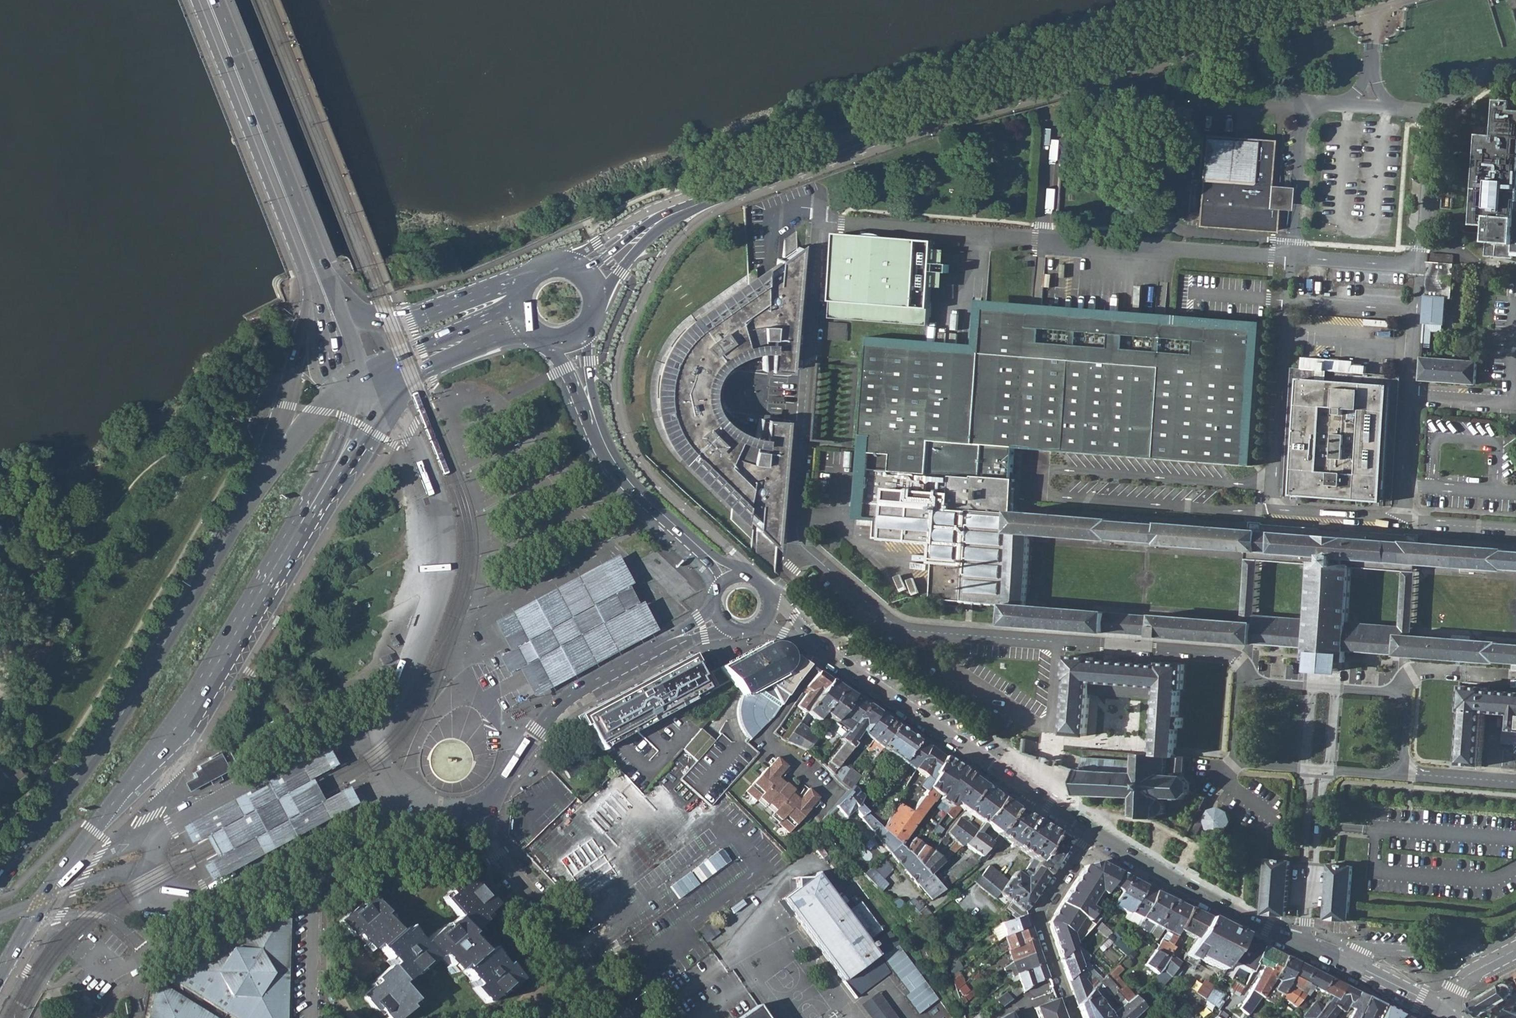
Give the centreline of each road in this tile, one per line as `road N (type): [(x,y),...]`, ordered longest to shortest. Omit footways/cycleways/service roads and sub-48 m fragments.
road 1 (secondary): [(705,203),(967,107),(1362,0)]
road 2 (secondary): [(0,978),(58,874),(195,701),(317,497)]
road 3 (secondary): [(276,451),(106,740),(0,882)]
road 4 (secondary): [(768,614),(1090,830)]
road 5 (residential): [(488,801),(556,706),(717,618)]
road 6 (secondary): [(1090,830),(1167,879),(1345,967)]
road 7 (secondary): [(207,0),(314,267)]
road 8 (residential): [(476,808),(498,855),(622,1017)]
road 9 (secondary): [(594,416),(626,480),(728,577)]
road 10 (residential): [(1074,1017),(1039,917),(1090,830)]
road 11 (secondary): [(519,278),(405,322),(342,310)]
road 12 (residential): [(147,958),(306,871)]
road 13 (residential): [(1345,967),(1361,950),(1440,953),(1468,943),(1484,966)]
road 14 (secondary): [(310,300),(276,451)]
road 15 (residential): [(306,871),(315,883),(311,1017)]
road 16 (secondary): [(705,203),(654,214),(570,261)]
road 17 (secondary): [(599,296),(646,239),(705,203)]
road 18 (residential): [(306,871),(426,803)]
road 19 (secondary): [(394,383),(521,330)]
road 20 (secondary): [(317,497),(394,383)]
road 21 (secondary): [(512,306),(397,354)]

